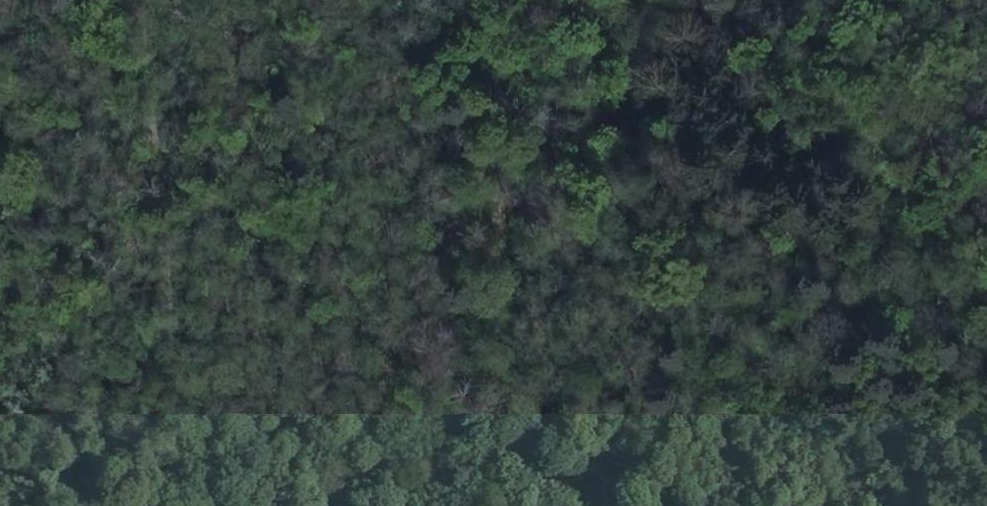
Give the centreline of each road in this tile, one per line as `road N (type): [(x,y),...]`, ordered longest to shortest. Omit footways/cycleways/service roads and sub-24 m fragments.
road 1 (track): [(203,505),(186,480),(135,0)]

